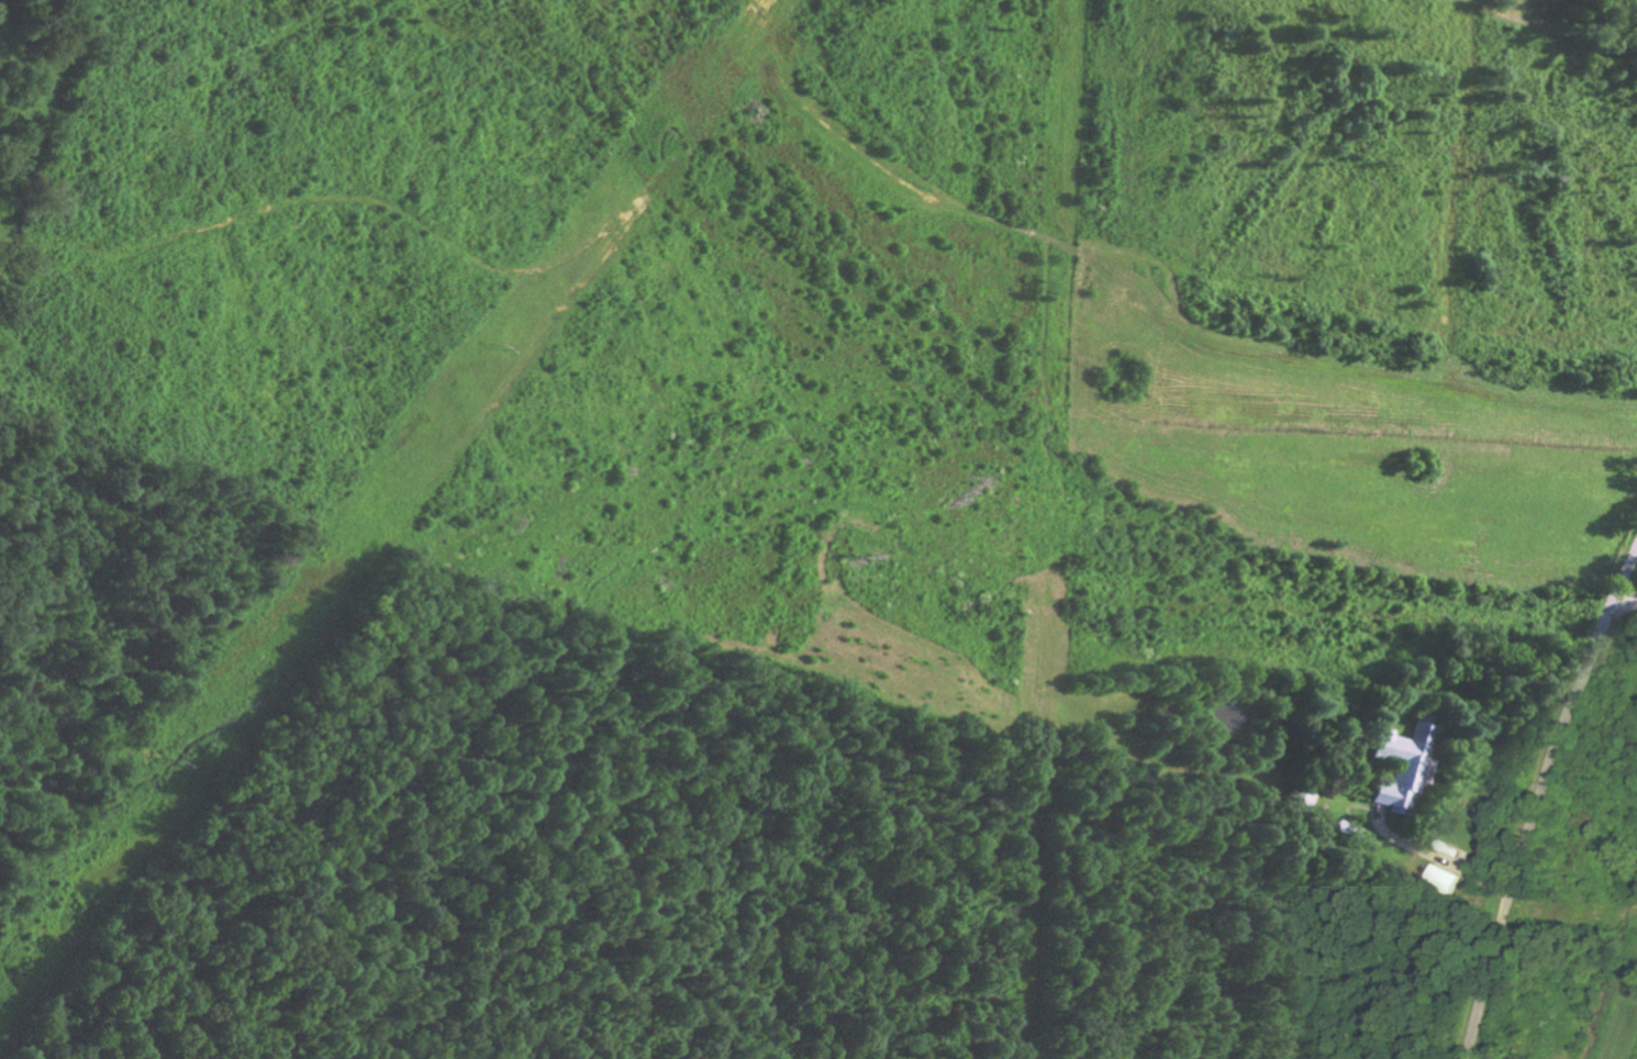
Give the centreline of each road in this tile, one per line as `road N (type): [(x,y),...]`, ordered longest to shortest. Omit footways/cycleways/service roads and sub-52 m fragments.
road 1 (residential): [(1462,1058),(1567,712),(1636,548)]

